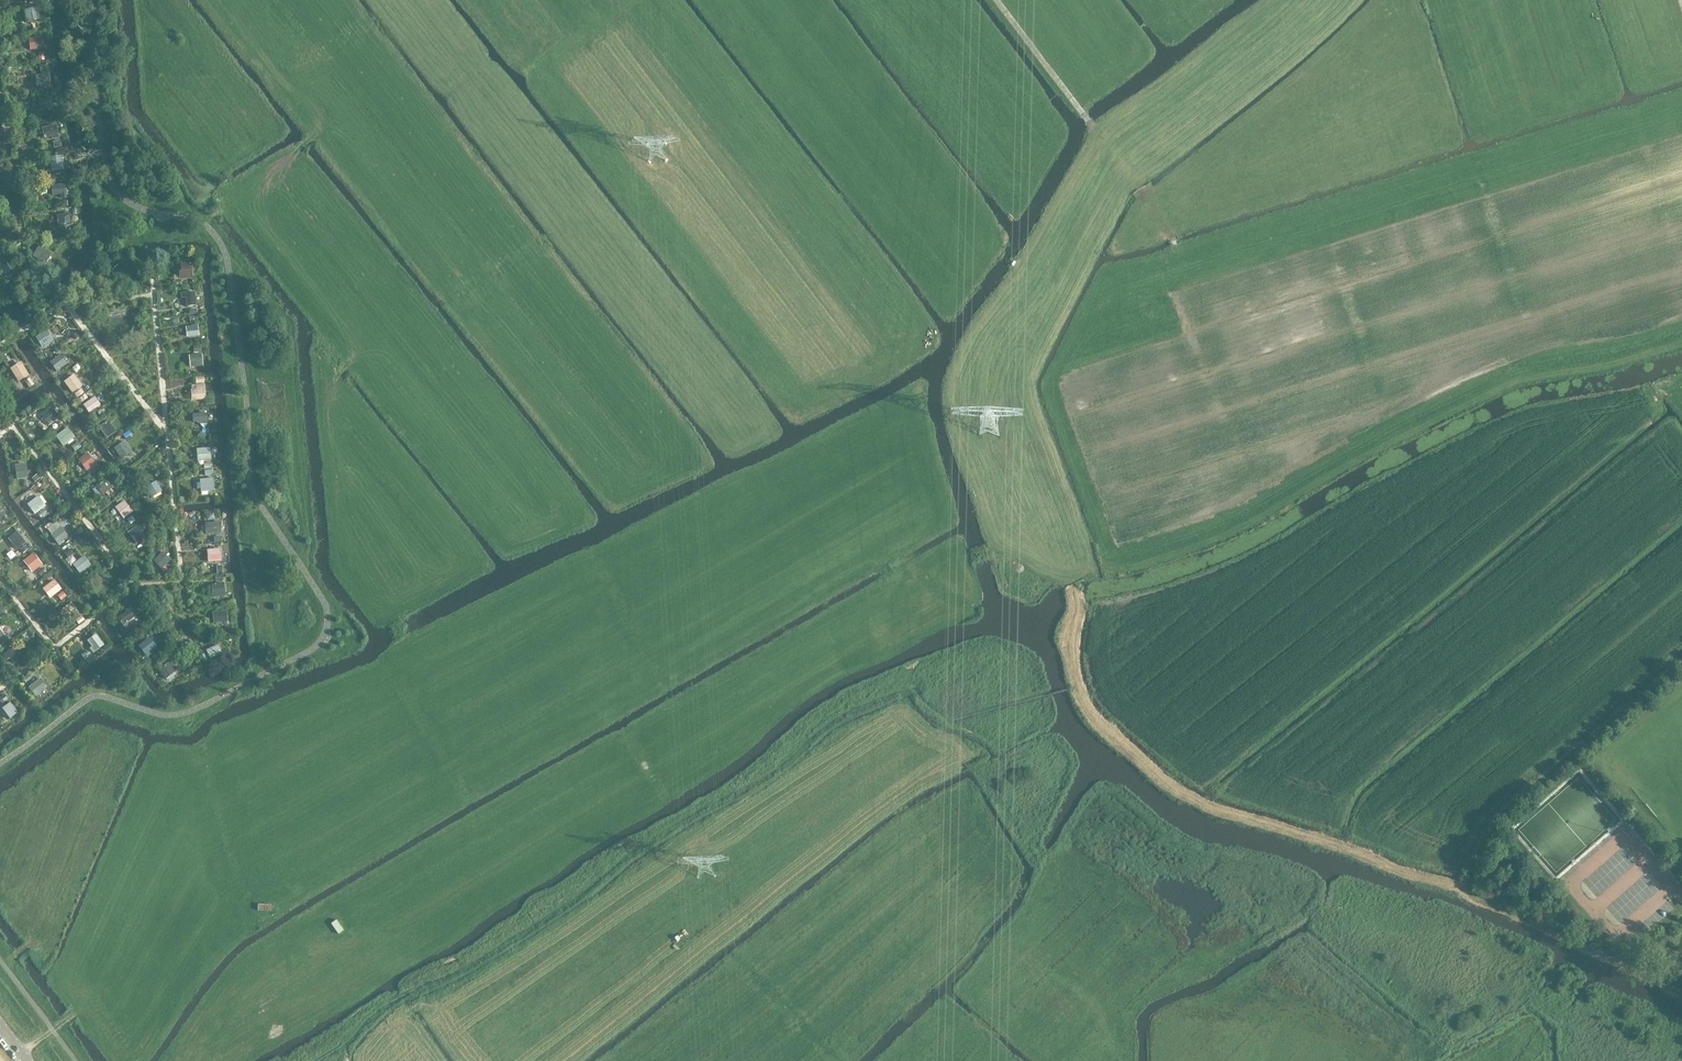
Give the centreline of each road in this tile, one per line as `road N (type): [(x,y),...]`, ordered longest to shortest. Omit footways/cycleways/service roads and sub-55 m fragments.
road 1 (track): [(433,1060),(398,1033),(413,1010),(436,1003),(476,1011),(665,874),(691,842),(726,836),(895,722),(911,722),(972,764),(1040,862),(1065,874),(1099,871),(1133,906),(1131,923),(1090,970),(1108,1034),(1097,1060)]
road 2 (track): [(1117,565),(1066,386),(1096,311),(1115,287),(1681,104)]
road 3 (track): [(1314,0),(1117,156),(1025,312),(1010,368),(1011,407),(1072,570)]
road 4 (track): [(1073,575),(1079,560),(1156,543),(1241,510),(1407,416),(1504,371),(1681,328)]
road 5 (track): [(1096,130),(1275,0)]
road 6 (track): [(1180,1060),(1199,1032),(1254,1018),(1376,1060)]
road 7 (track): [(1096,130),(1143,187),(1181,265)]
road 8 (track): [(996,0),(1088,121)]
road 9 (track): [(1412,1060),(1445,1050),(1514,1000),(1533,996)]

